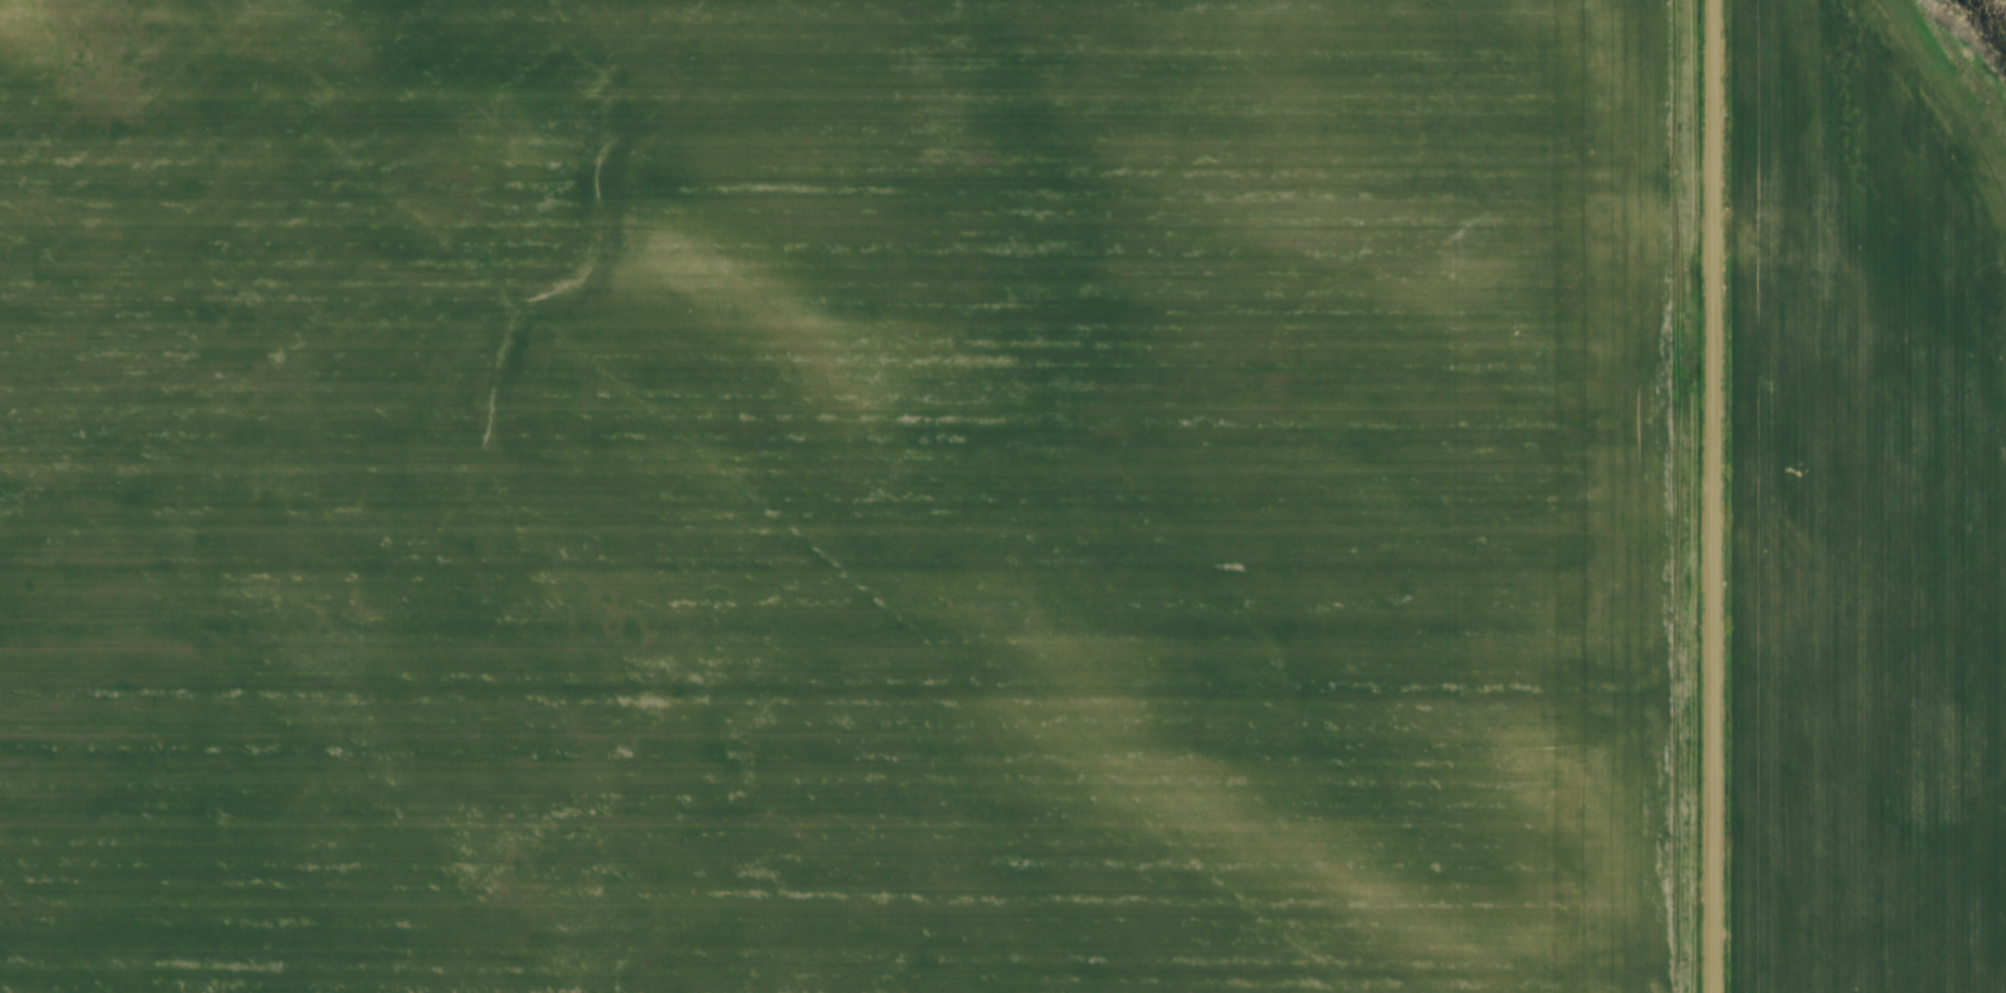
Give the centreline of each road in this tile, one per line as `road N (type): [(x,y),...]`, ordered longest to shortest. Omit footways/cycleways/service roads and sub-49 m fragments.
road 1 (residential): [(1714,992),(1715,0)]

